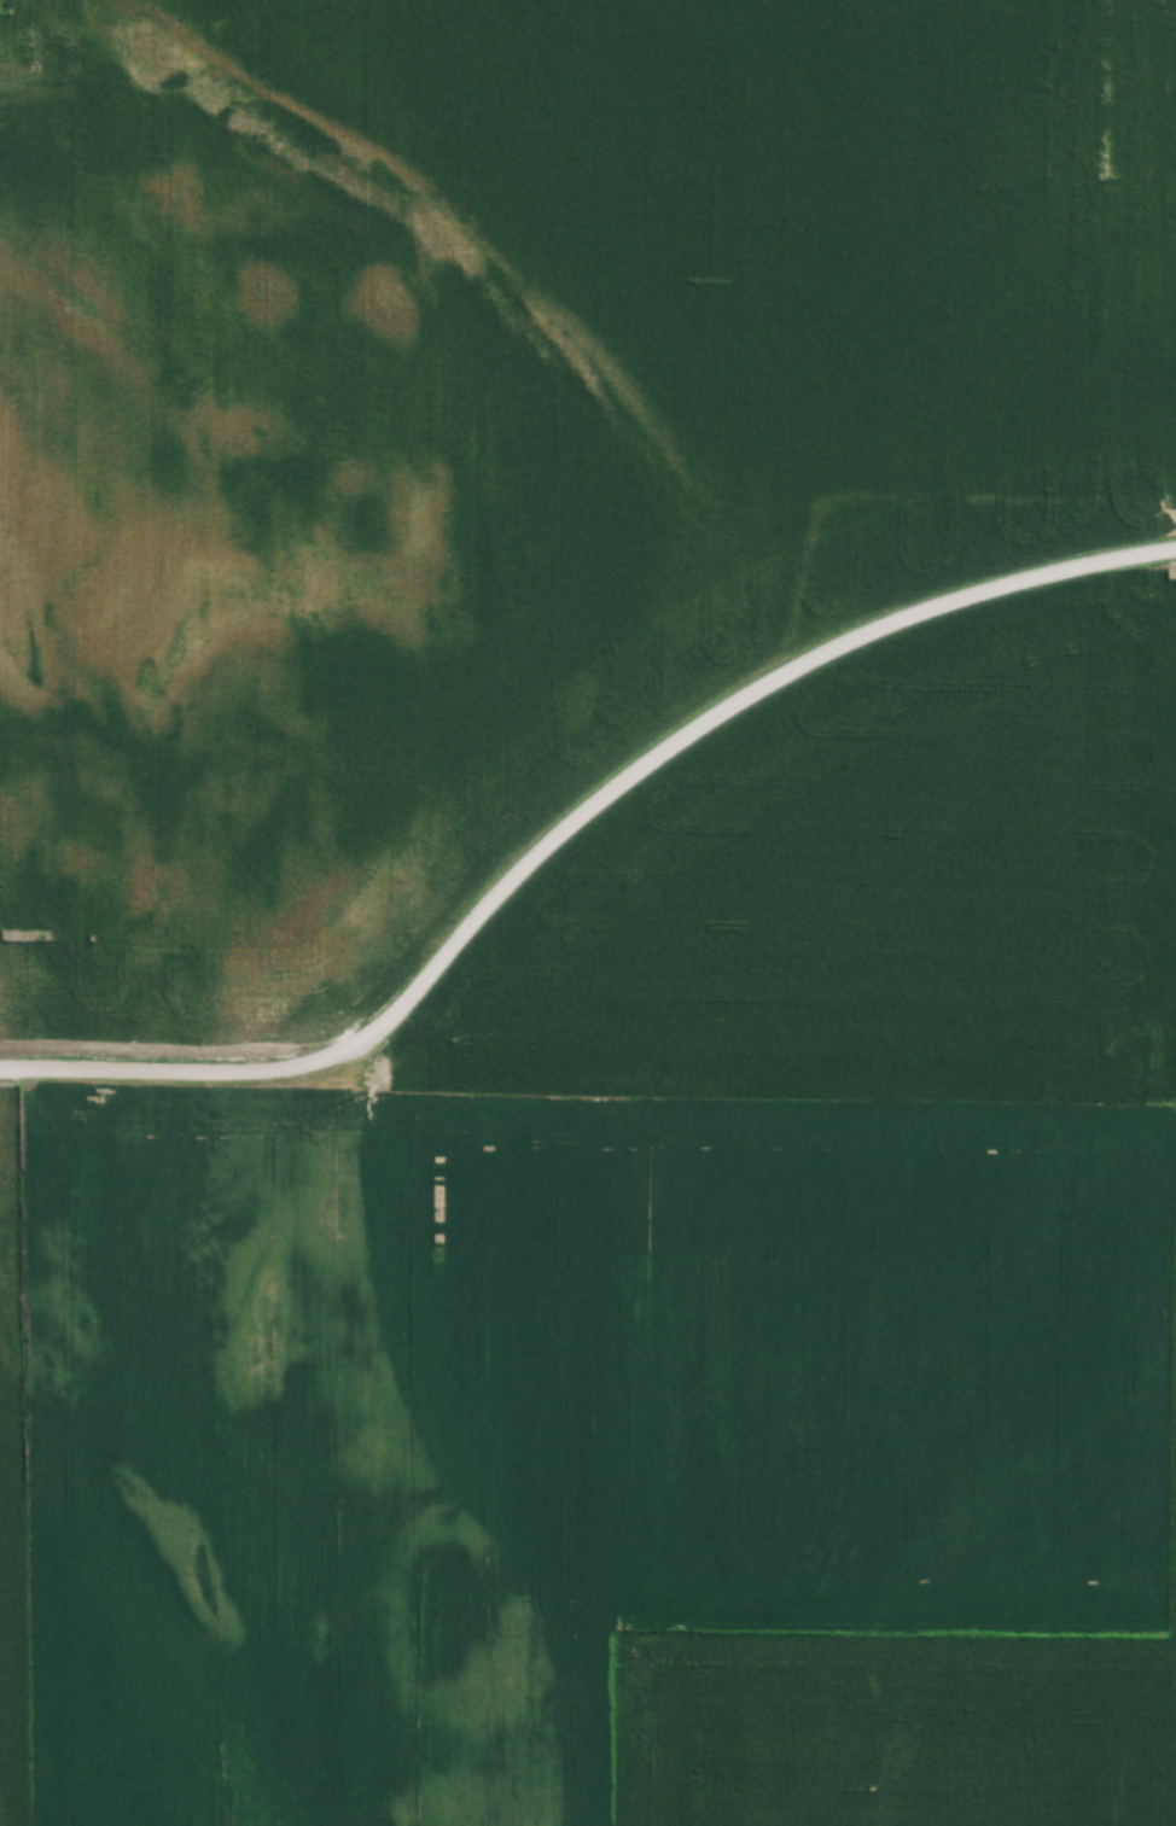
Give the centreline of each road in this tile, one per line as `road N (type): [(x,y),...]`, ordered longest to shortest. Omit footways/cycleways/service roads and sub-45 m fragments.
road 1 (tertiary): [(0,1068),(243,1073),(295,1068),(345,1046),(382,1017),(508,868),(716,707),(837,642),(971,590),(1175,547)]

